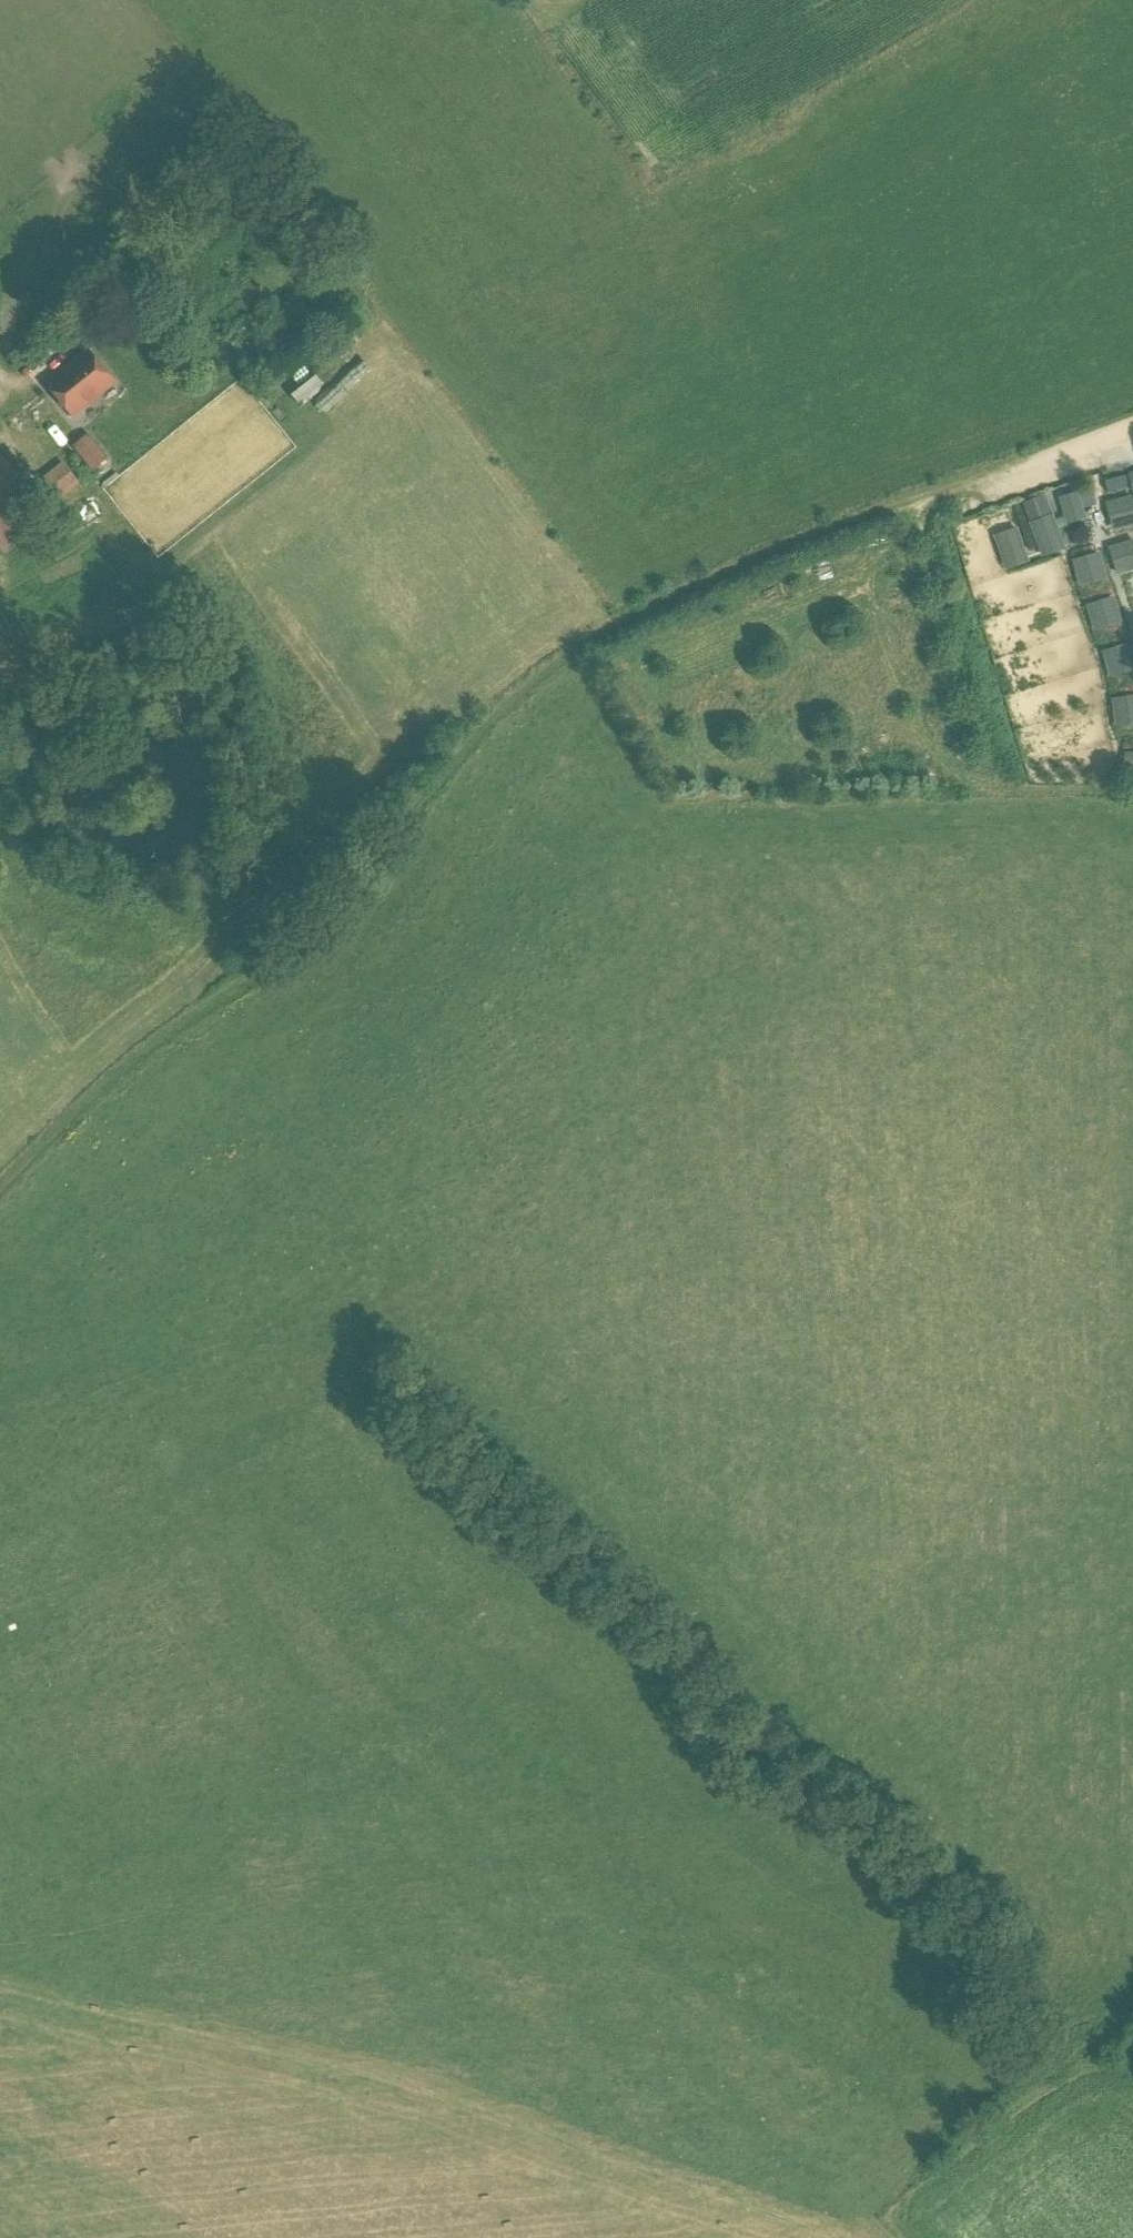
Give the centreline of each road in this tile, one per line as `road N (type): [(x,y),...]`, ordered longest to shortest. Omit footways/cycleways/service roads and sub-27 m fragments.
road 1 (track): [(0,1185),(103,1088),(268,969),(535,676),(611,629),(877,516),(1132,429)]

